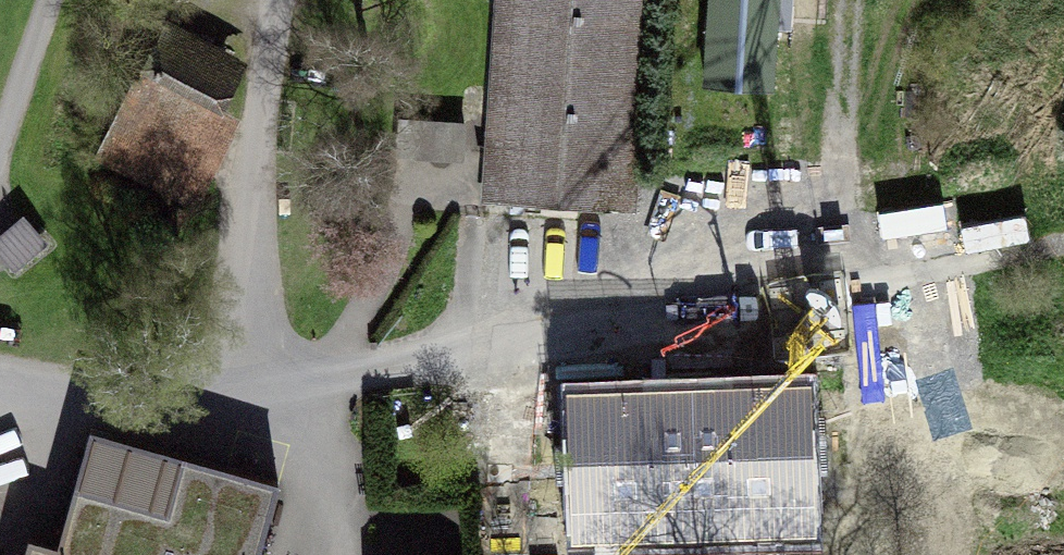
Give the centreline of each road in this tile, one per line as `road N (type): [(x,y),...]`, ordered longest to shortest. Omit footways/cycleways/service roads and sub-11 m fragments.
road 1 (track): [(33,391),(450,347),(1063,232)]
road 2 (track): [(796,280),(827,0)]
road 3 (track): [(0,123),(44,0)]

